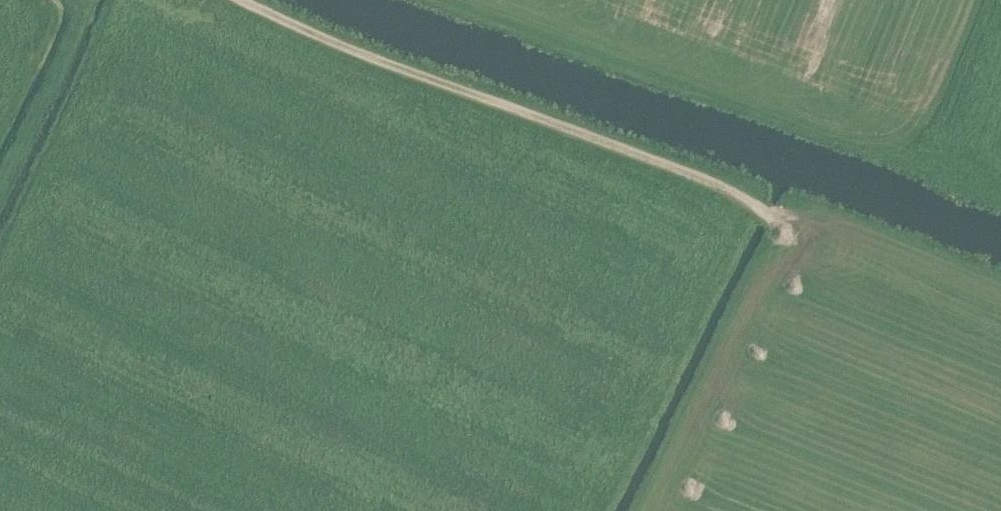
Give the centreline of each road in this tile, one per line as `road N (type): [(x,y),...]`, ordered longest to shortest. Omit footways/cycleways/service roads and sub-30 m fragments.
road 1 (track): [(205,0),(727,190),(763,209),(780,229)]
road 2 (track): [(936,167),(470,0)]
road 3 (track): [(727,190),(587,510)]
road 4 (track): [(0,190),(83,0)]

